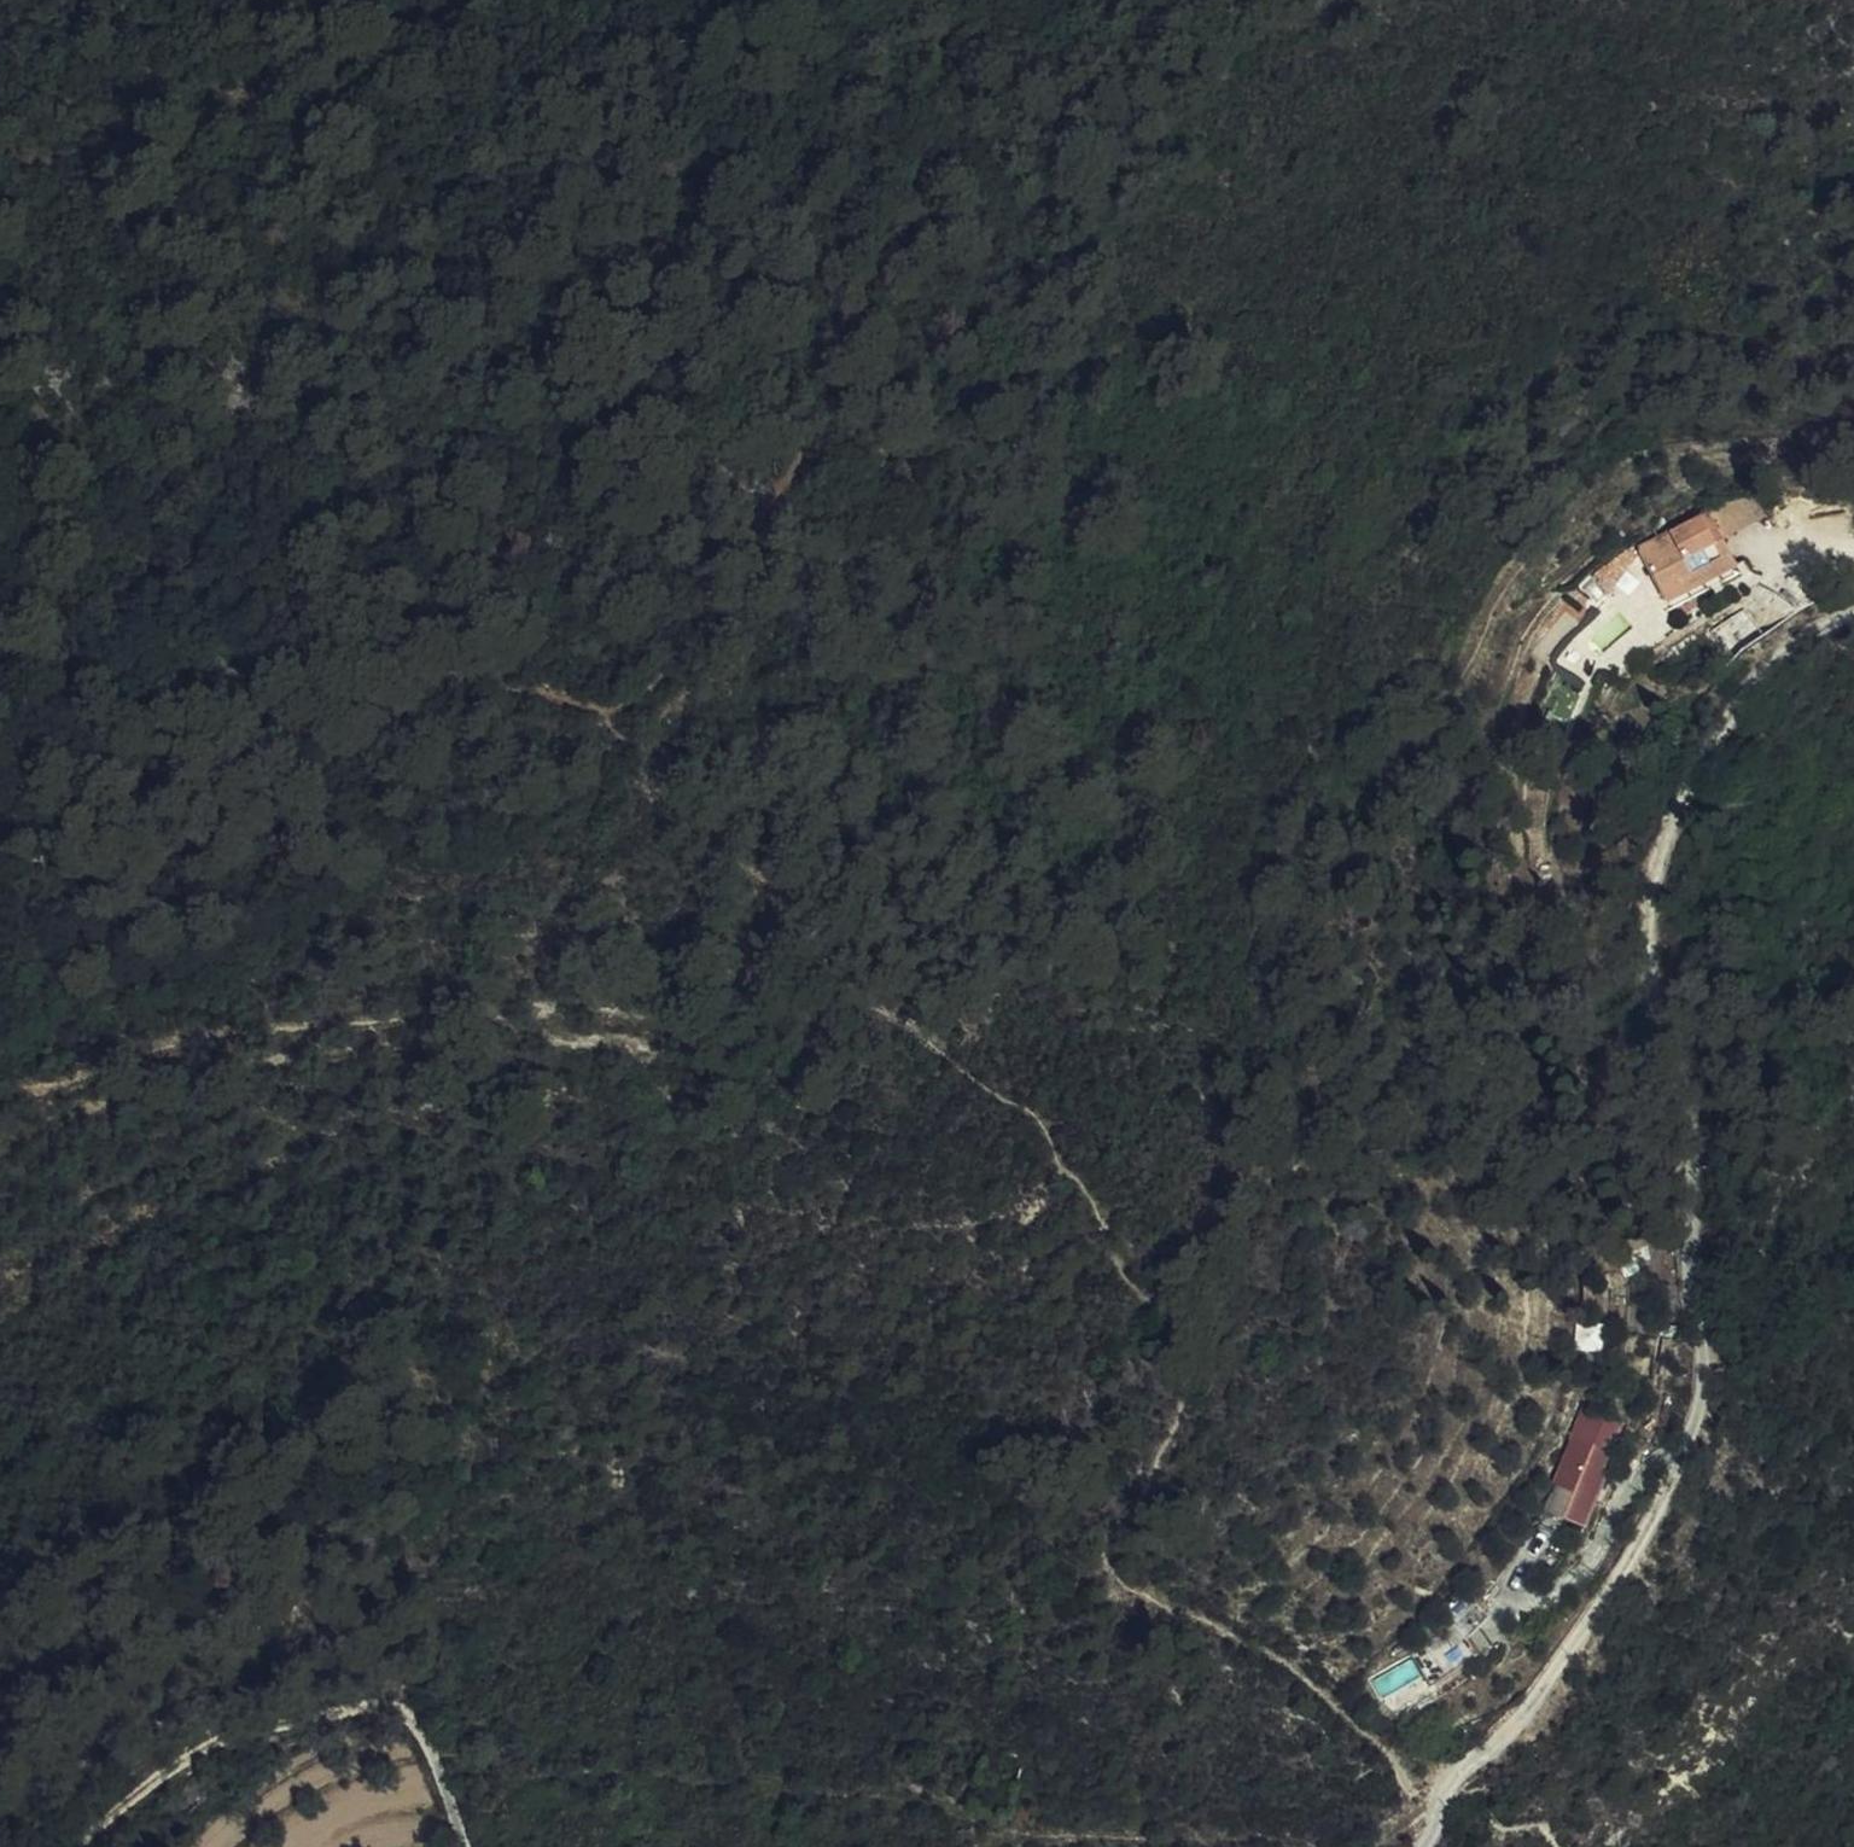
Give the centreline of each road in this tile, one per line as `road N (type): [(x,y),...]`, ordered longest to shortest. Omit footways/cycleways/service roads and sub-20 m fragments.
road 1 (track): [(1853,613),(1805,639),(1721,733),(1668,828),(1650,917),(1694,1251),(1701,1369),(1684,1454),(1622,1579),(1520,1713),(1454,1774),(1419,1846)]
road 2 (track): [(77,1846),(142,1788),(204,1751),(376,1709),(411,1722),(464,1846)]

